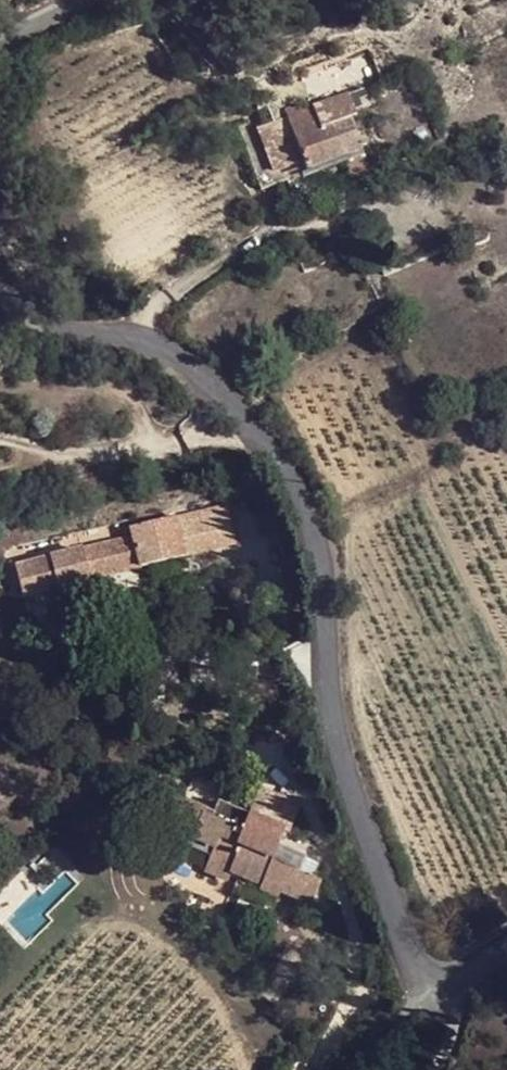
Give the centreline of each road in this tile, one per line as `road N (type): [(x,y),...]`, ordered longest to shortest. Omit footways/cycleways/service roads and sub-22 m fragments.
road 1 (unclassified): [(428,992),(399,940),(332,721),(318,550),(290,472),(177,353),(146,338),(47,330),(0,287)]

